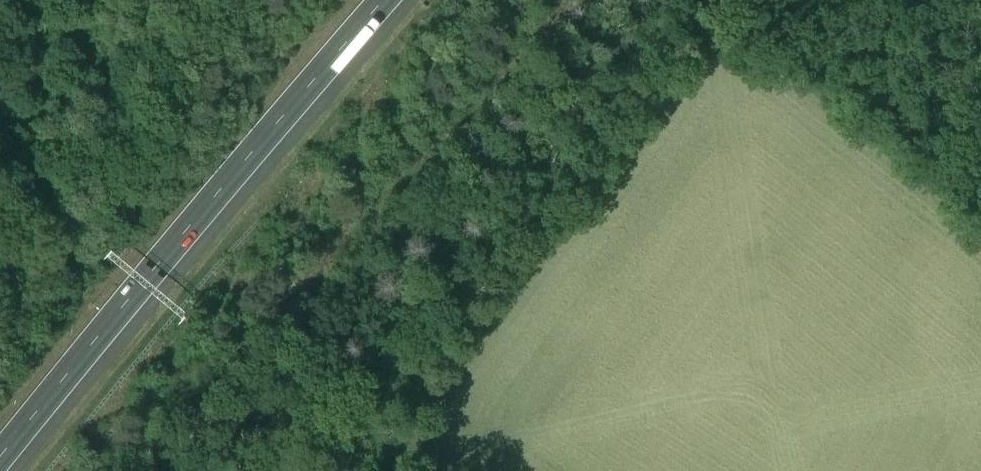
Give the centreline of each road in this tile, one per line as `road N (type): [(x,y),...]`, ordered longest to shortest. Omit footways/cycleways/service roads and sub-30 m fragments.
road 1 (motorway): [(0,462),(387,0)]

